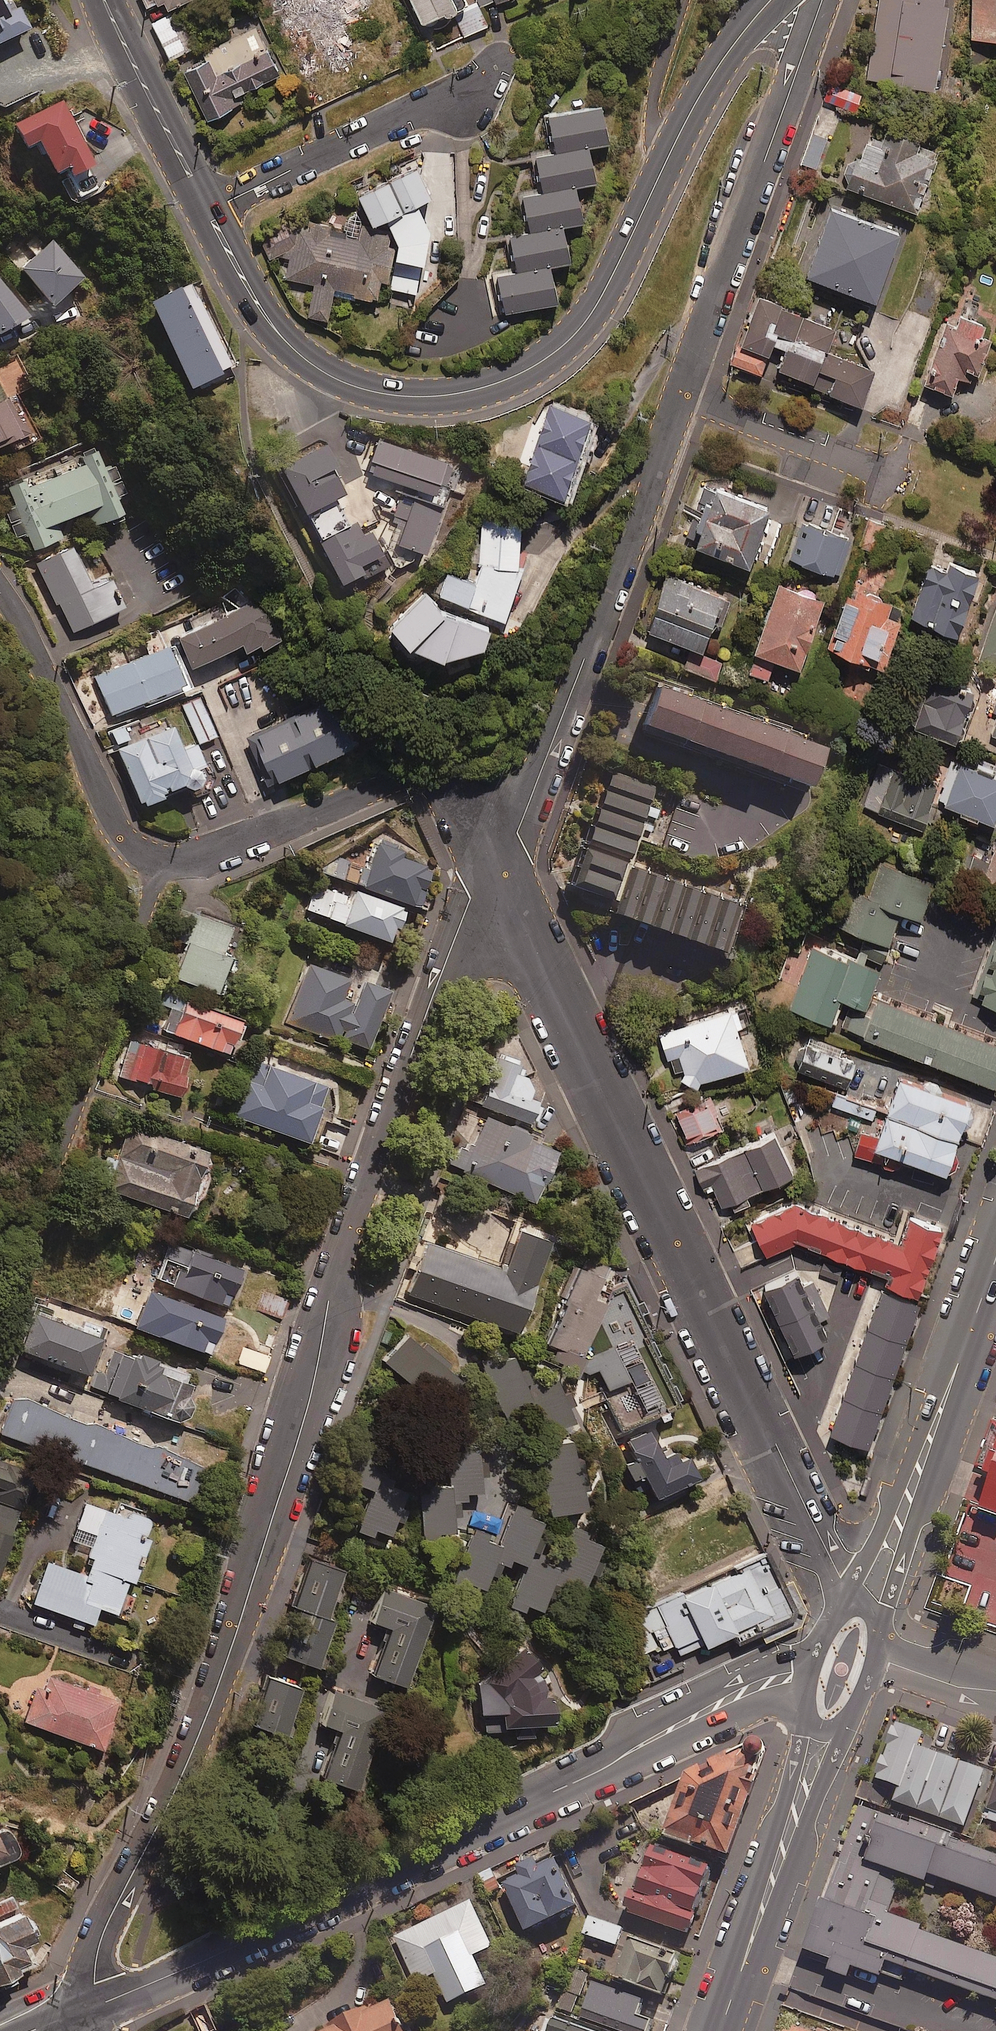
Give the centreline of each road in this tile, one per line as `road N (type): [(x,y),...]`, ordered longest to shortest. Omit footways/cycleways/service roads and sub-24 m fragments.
road 1 (residential): [(71,2014),(216,1698),(302,1428),(362,1182),(472,896),(495,863)]
road 2 (tertiary): [(207,212),(262,314),(299,357),(338,381),(387,395),(482,390),(561,347),(593,312),(699,98),(772,0)]
road 3 (residential): [(851,1601),(495,863)]
road 4 (residential): [(71,2014),(564,1788),(744,1691),(812,1673)]
road 5 (unclassified): [(495,863),(464,801),(428,775),(183,863),(143,854),(101,798),(70,718),(0,587)]
road 6 (residential): [(495,863),(516,831),(687,394)]
road 7 (residential): [(687,394),(821,0)]
road 8 (secondary): [(995,1254),(868,1606)]
road 9 (residential): [(494,68),(456,96),(207,212)]
road 10 (secondary): [(823,1730),(727,2030)]
road 11 (tertiary): [(101,0),(207,212)]
road 12 (residential): [(687,394),(884,469)]
road 13 (residential): [(876,1658),(958,1687),(995,1691)]

